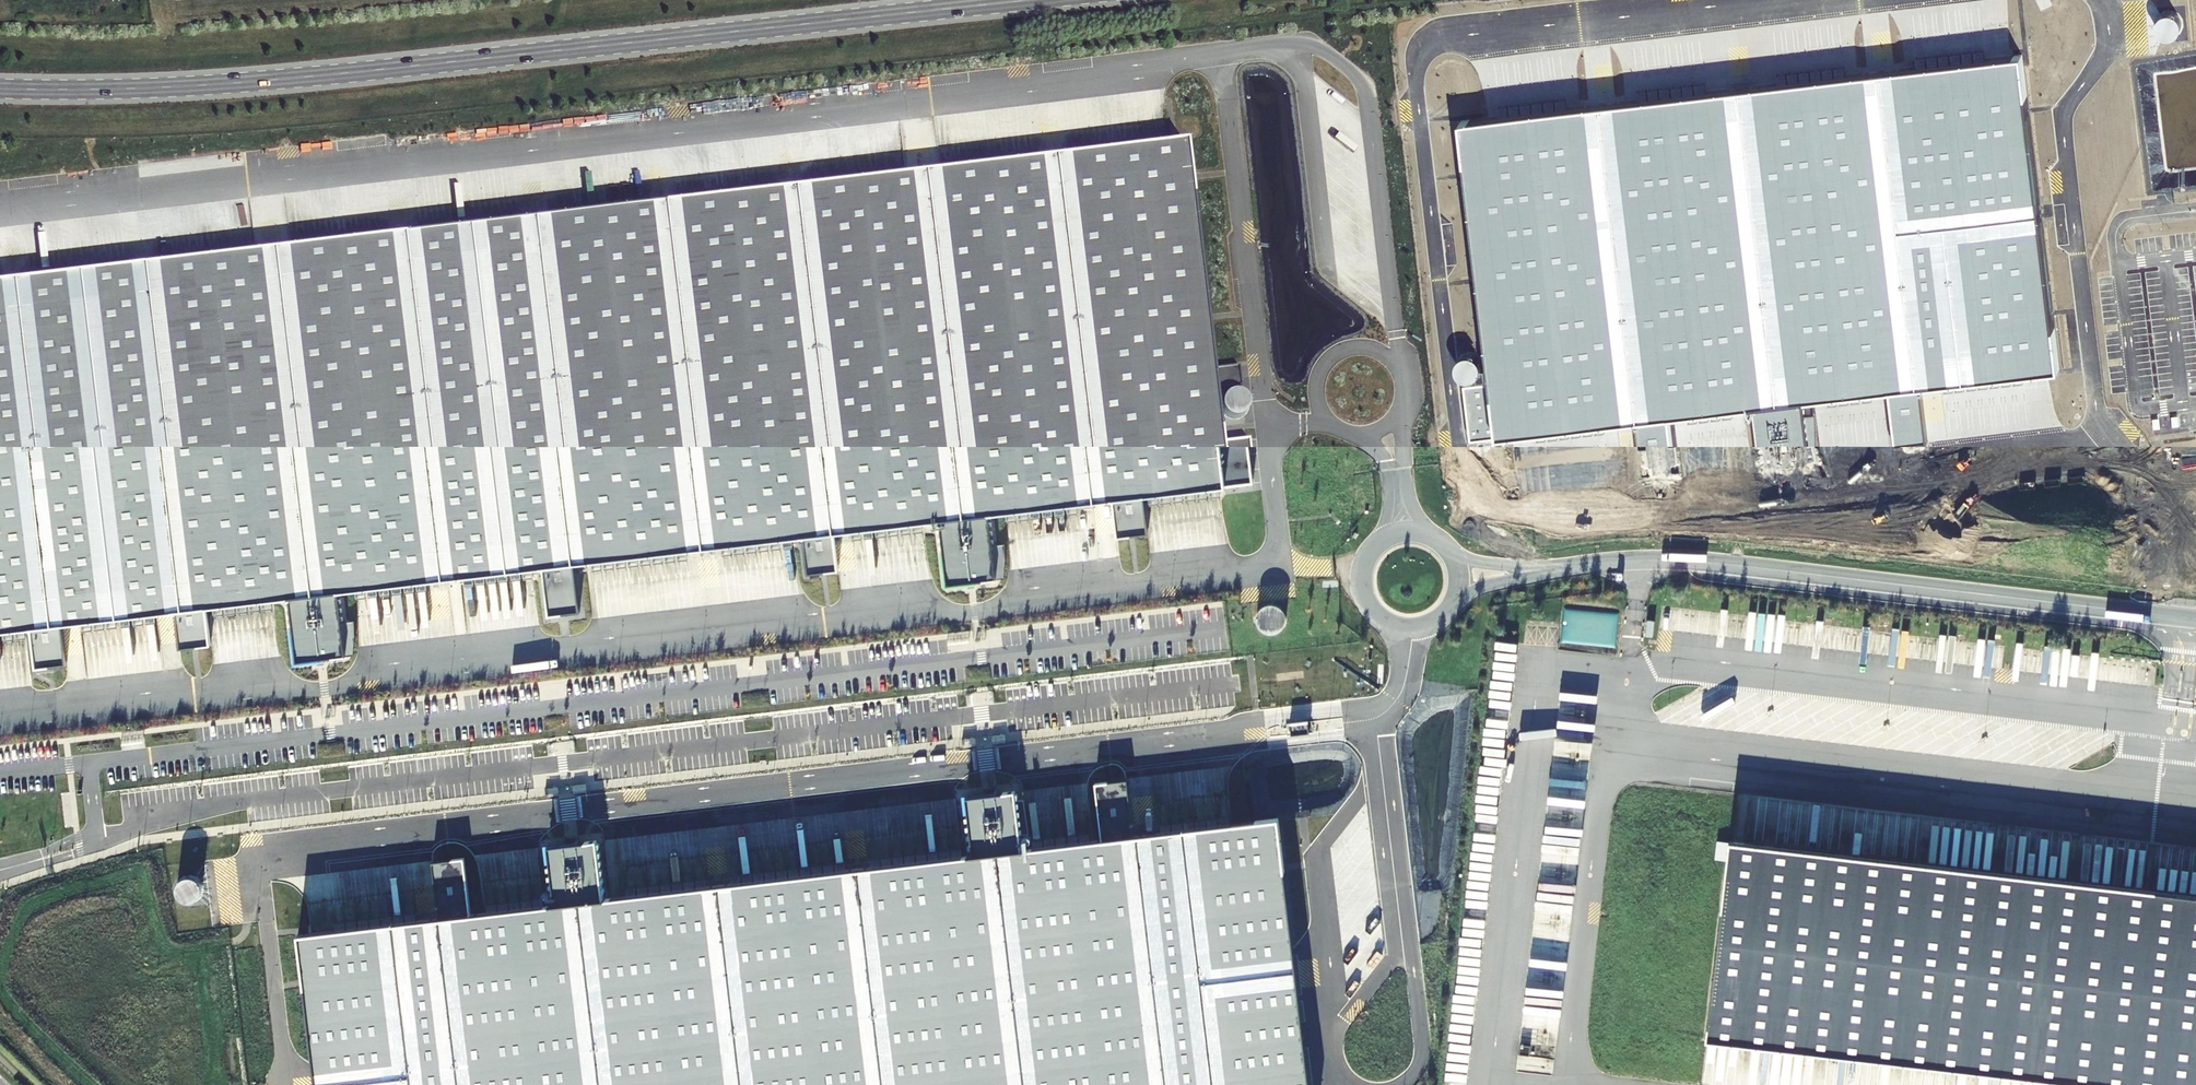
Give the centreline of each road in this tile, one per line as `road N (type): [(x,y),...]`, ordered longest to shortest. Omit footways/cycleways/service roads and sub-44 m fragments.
road 1 (primary): [(0,91),(226,89),(1031,0)]
road 2 (unclassified): [(2195,621),(1689,561),(1465,574)]

